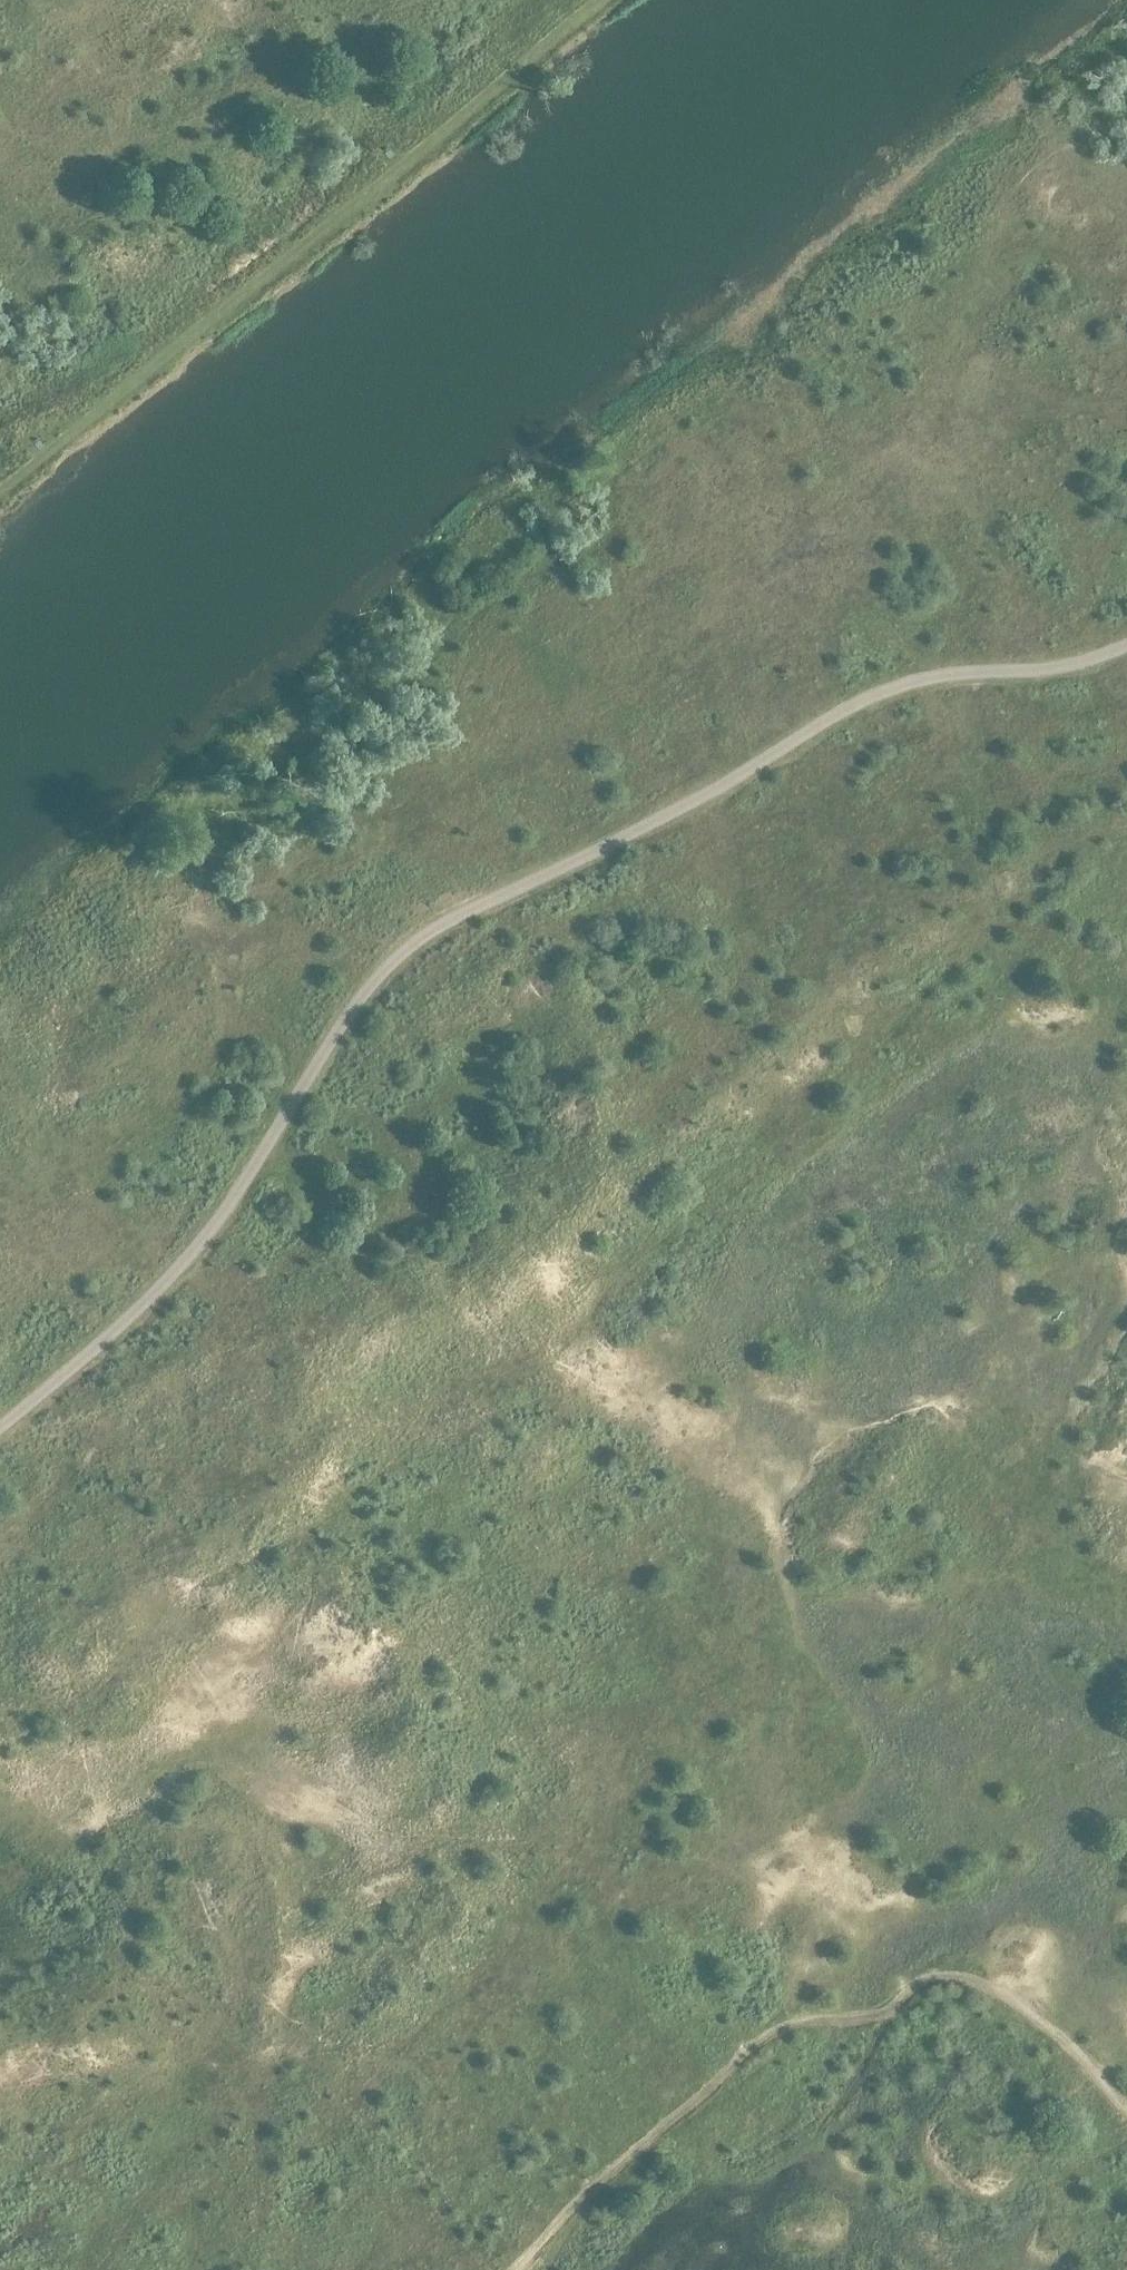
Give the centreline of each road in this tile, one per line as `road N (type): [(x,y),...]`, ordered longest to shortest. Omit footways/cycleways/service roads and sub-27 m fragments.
road 1 (track): [(1126,642),(1083,660),(915,680),(871,696),(644,826),(441,925),(359,999),(201,1242),(140,1308),(0,1426)]

